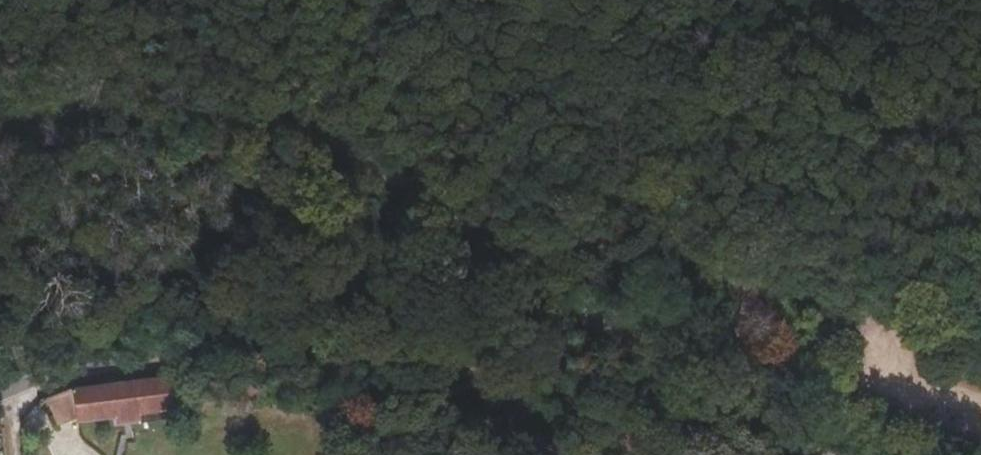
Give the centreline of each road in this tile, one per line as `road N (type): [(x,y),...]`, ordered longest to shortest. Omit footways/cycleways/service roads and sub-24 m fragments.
road 1 (unclassified): [(0,115),(40,123),(241,117),(332,140),(407,181),(558,305),(842,454)]
road 2 (residential): [(0,398),(58,374),(190,351),(320,373),(533,454)]

